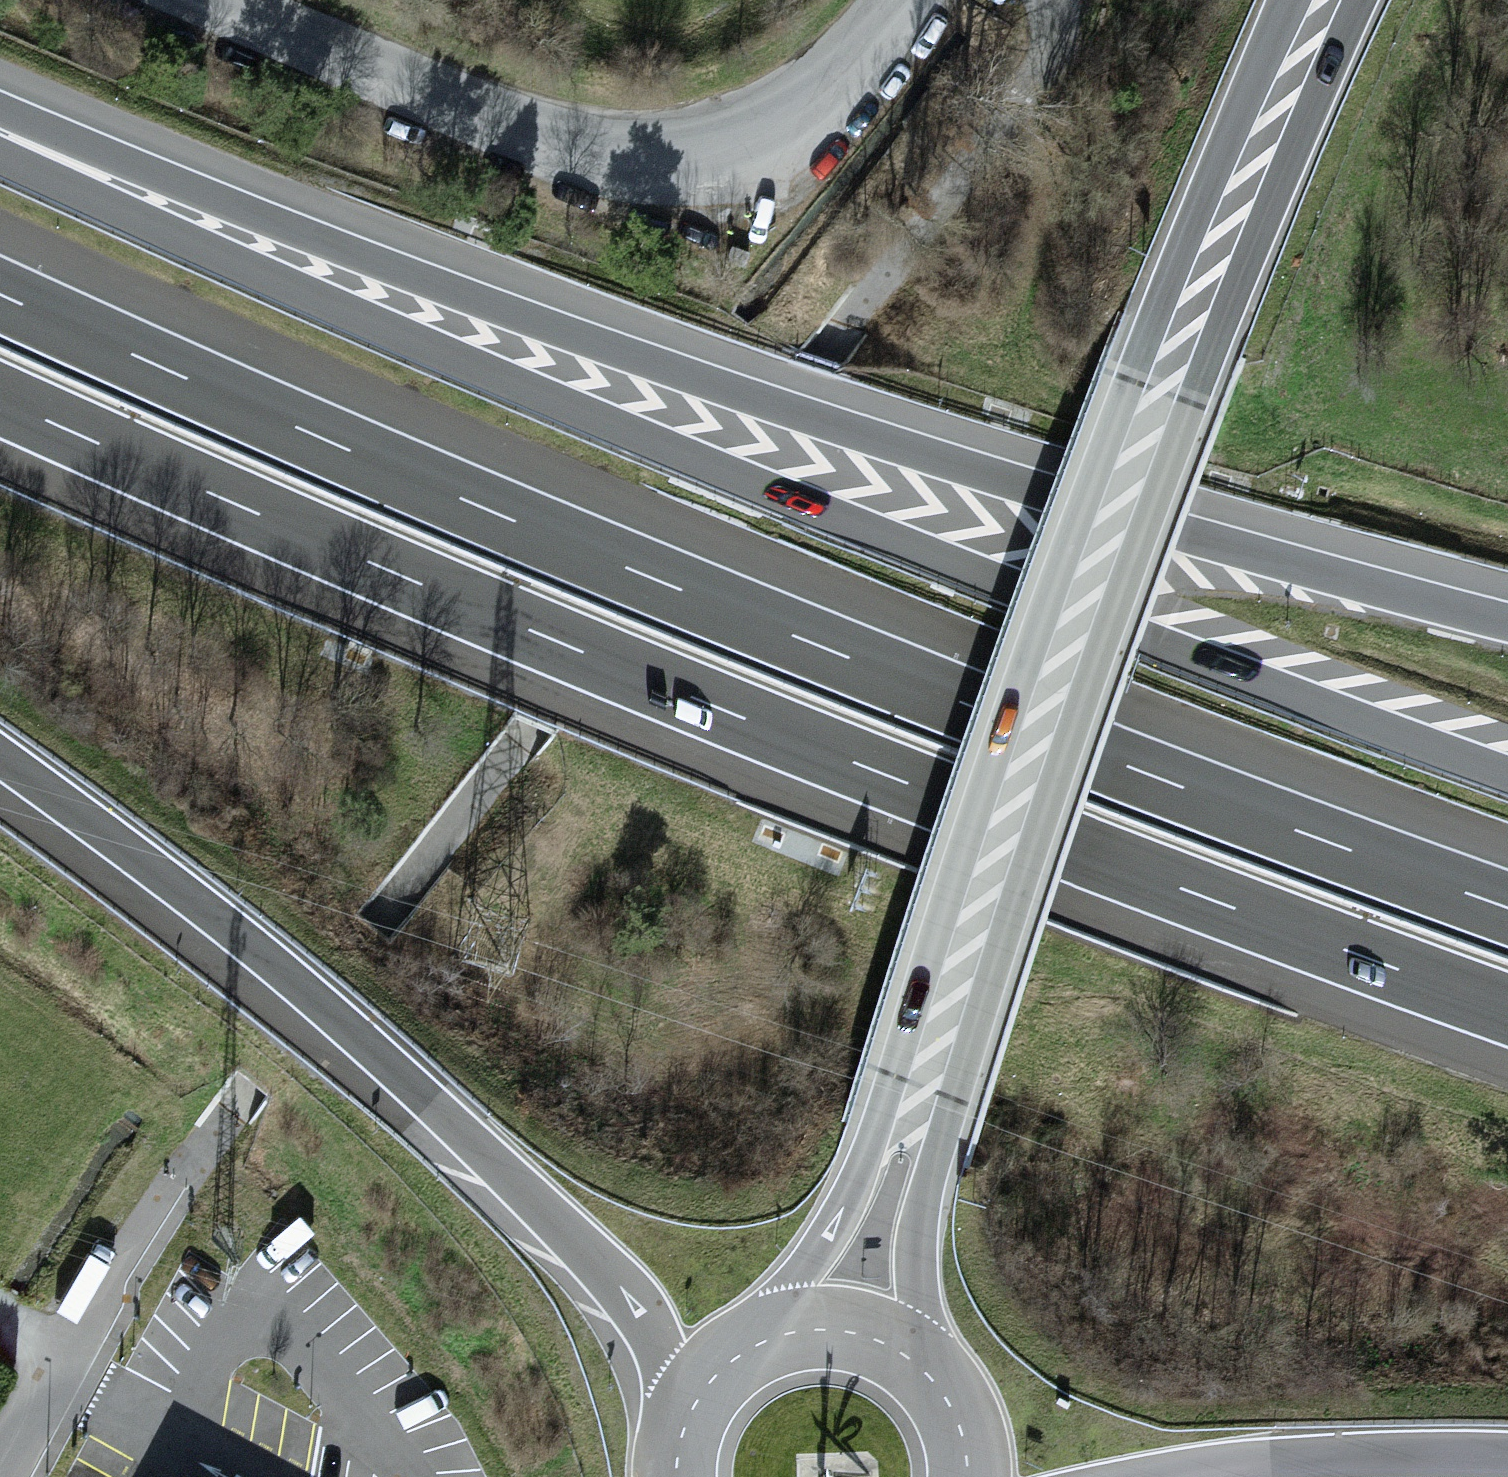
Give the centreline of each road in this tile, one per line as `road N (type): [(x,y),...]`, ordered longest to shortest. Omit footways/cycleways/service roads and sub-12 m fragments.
road 1 (motorway): [(1507,904),(678,587),(0,291)]
road 2 (motorway): [(1507,766),(941,556),(570,408),(0,155)]
road 3 (motorway): [(0,416),(305,555),(951,818),(1507,1026)]
road 4 (motorway): [(1507,618),(817,417),(372,259),(0,111)]
road 5 (secondary): [(1290,0),(1134,371),(1062,565),(854,1186),(801,1290),(764,1342)]
road 6 (secondary): [(917,1364),(919,1223),(984,989),(1193,395),(1361,0)]
road 7 (motorway): [(0,762),(239,937),(417,1088),(623,1295),(688,1418)]
road 8 (unclassified): [(218,0),(497,120),(621,152),(720,141),(801,98),(877,34),(903,0)]
road 9 (motorway): [(1231,1472),(1357,1460),(1507,1461)]
road 10 (unclassified): [(7,1476),(129,1256)]
road 11 (secondary): [(917,1364),(852,1333),(816,1330),(764,1342)]
road 12 (secondary): [(968,1476),(956,1417),(917,1364)]

